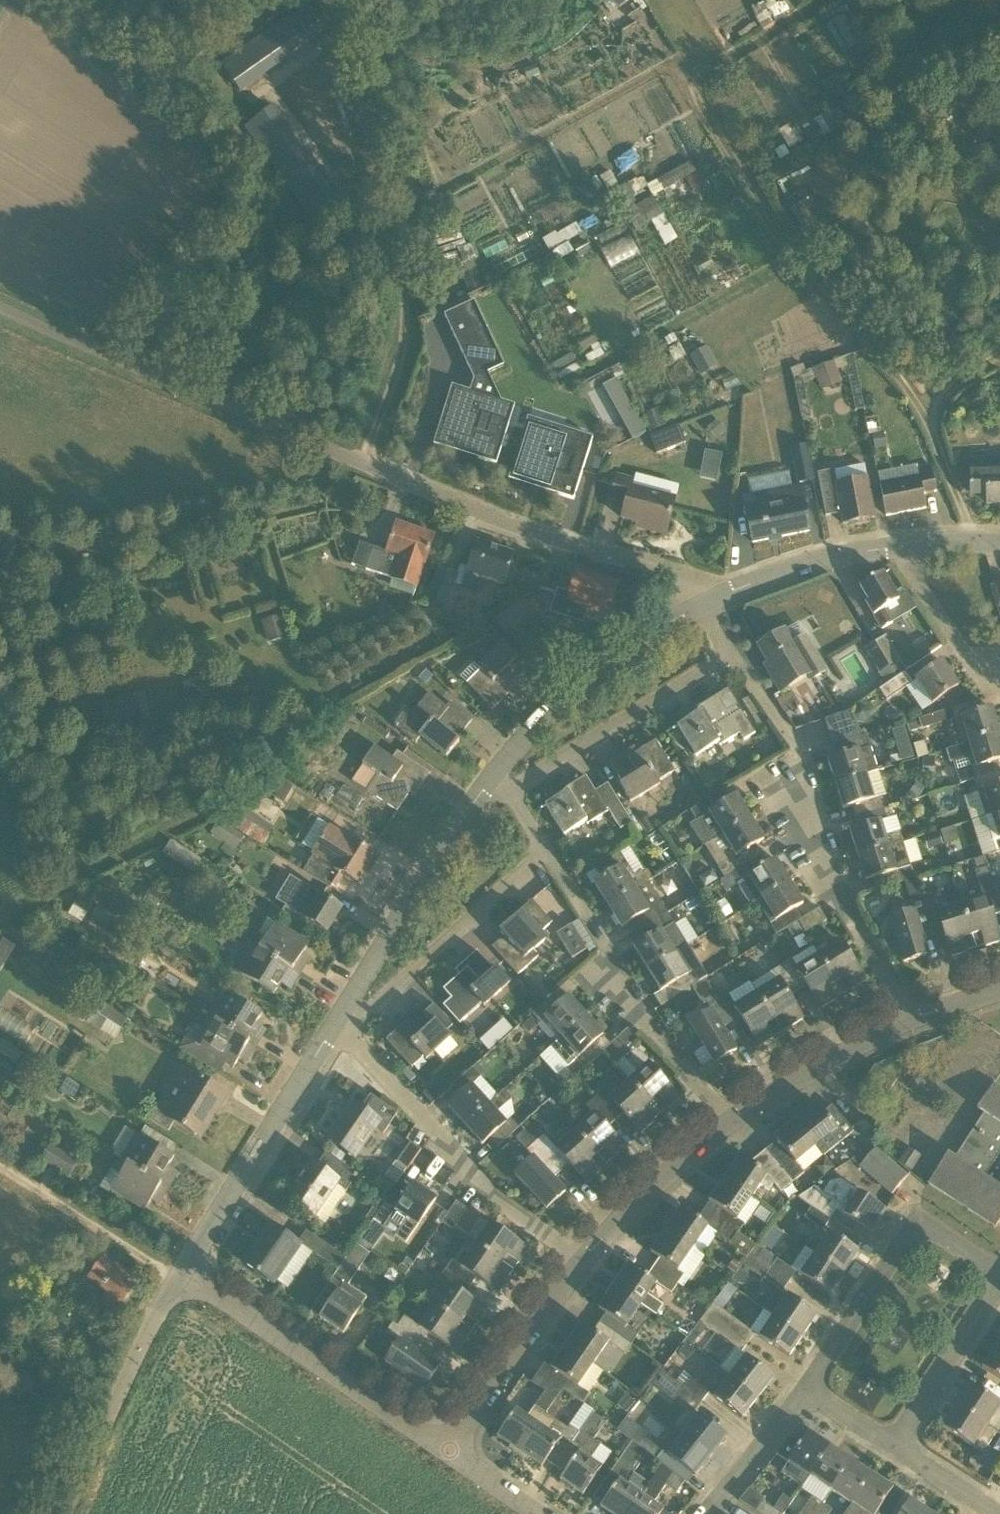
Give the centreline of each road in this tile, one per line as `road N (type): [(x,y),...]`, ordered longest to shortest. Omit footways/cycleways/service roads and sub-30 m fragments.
road 1 (track): [(977,538),(922,408),(690,88)]
road 2 (unclassified): [(365,463),(411,342),(361,0)]
road 3 (residential): [(910,1019),(833,895),(793,783),(792,742),(731,652)]
road 4 (unclassified): [(365,463),(0,307)]
road 5 (unclassified): [(696,606),(684,588),(642,564),(483,513),(365,463)]
road 6 (unclassified): [(598,1266),(443,1152),(373,1068),(342,1015)]
road 7 (unclassified): [(725,1123),(543,847)]
road 8 (unclassified): [(454,1450),(182,1283)]
road 9 (unclassified): [(182,1283),(342,1015)]
road 10 (unclassified): [(794,1385),(910,1228),(927,1228),(966,1250),(999,1281)]
road 11 (residential): [(508,791),(731,652)]
road 12 (unclassified): [(495,771),(604,666),(696,606)]
road 13 (unclassified): [(67,1513),(182,1283)]
road 14 (unclassified): [(361,983),(495,771)]
road 15 (unclassified): [(361,983),(397,996),(543,847)]
road 16 (unclassified): [(454,1450),(598,1266)]
road 17 (track): [(182,1283),(0,1165)]
road 18 (unclassified): [(696,606),(814,558),(901,545)]
road 19 (unclassified): [(725,1123),(910,1019)]
road 20 (unclassified): [(890,1451),(999,1281)]
road 21 (unclassified): [(598,1266),(725,1123)]
road 22 (unclassified): [(999,678),(979,676),(901,545)]
road 23 (unclassified): [(701,1513),(794,1385)]

